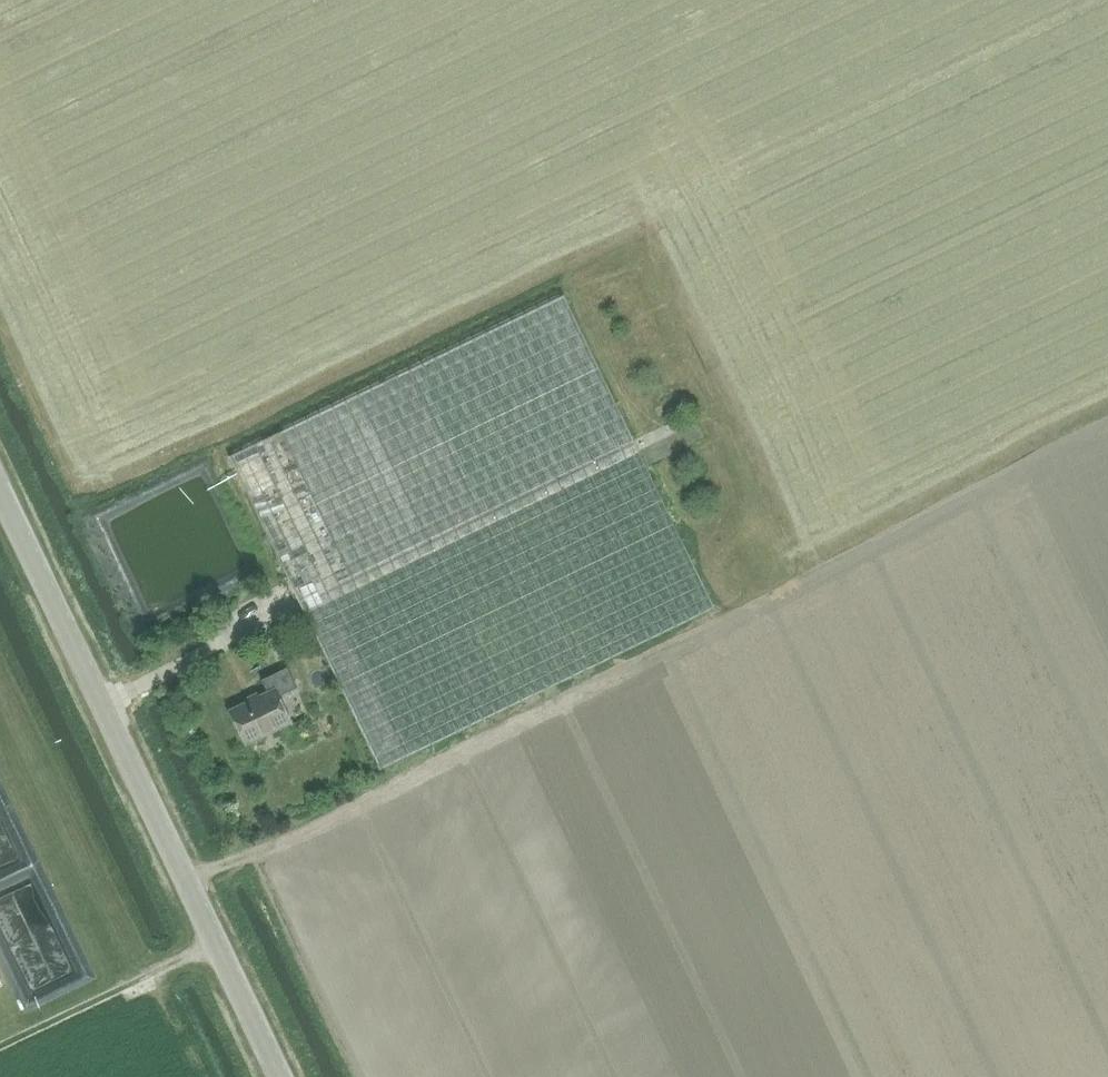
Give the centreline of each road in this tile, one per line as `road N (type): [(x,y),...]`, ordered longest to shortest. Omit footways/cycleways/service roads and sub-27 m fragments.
road 1 (residential): [(282,1076),(0,487)]

